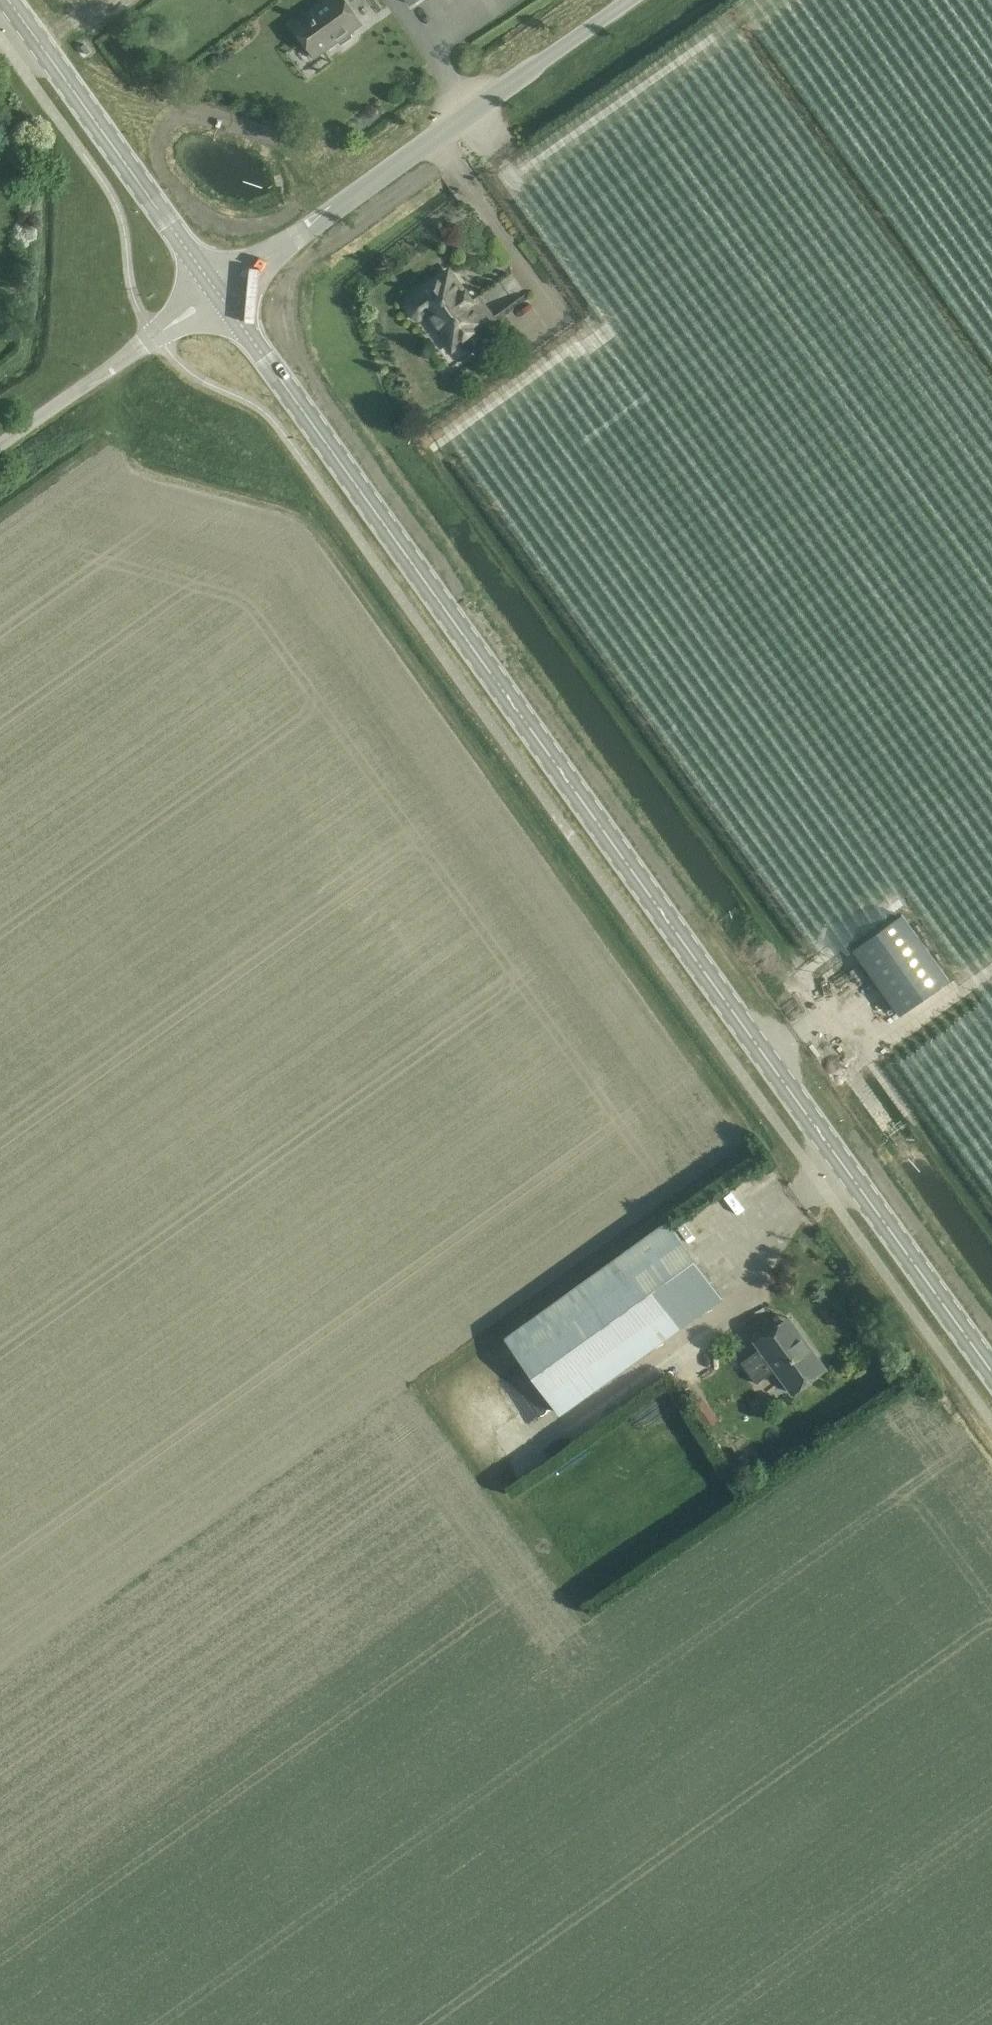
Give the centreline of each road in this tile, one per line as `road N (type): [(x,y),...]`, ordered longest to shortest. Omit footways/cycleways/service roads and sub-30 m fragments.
road 1 (secondary): [(991,1372),(217,292)]
road 2 (unclassified): [(217,292),(630,0)]
road 3 (secondary): [(217,292),(10,0)]
road 4 (unclassified): [(0,444),(217,292)]

